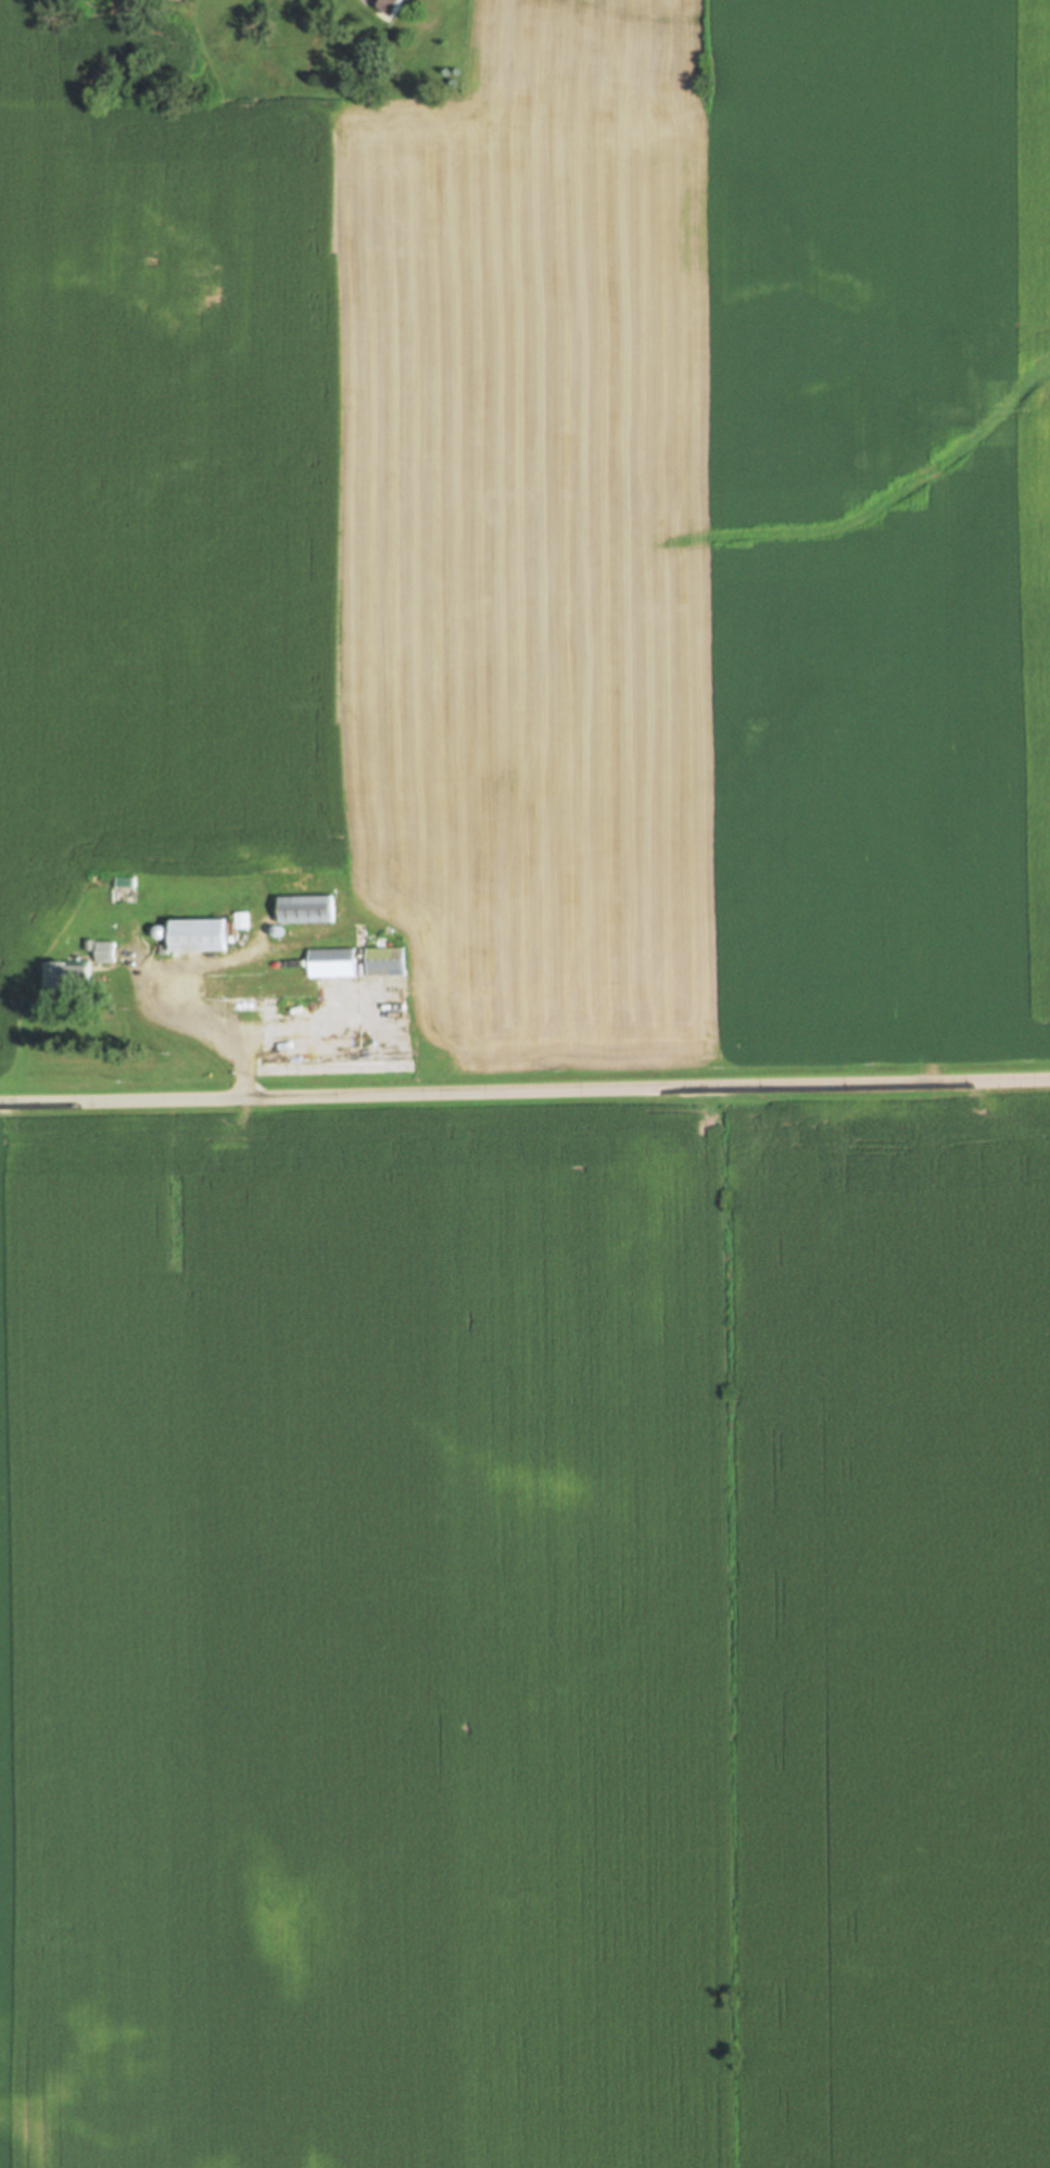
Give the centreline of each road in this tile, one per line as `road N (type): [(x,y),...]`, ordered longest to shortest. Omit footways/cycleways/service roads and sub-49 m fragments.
road 1 (residential): [(1049,1082),(0,1104)]

